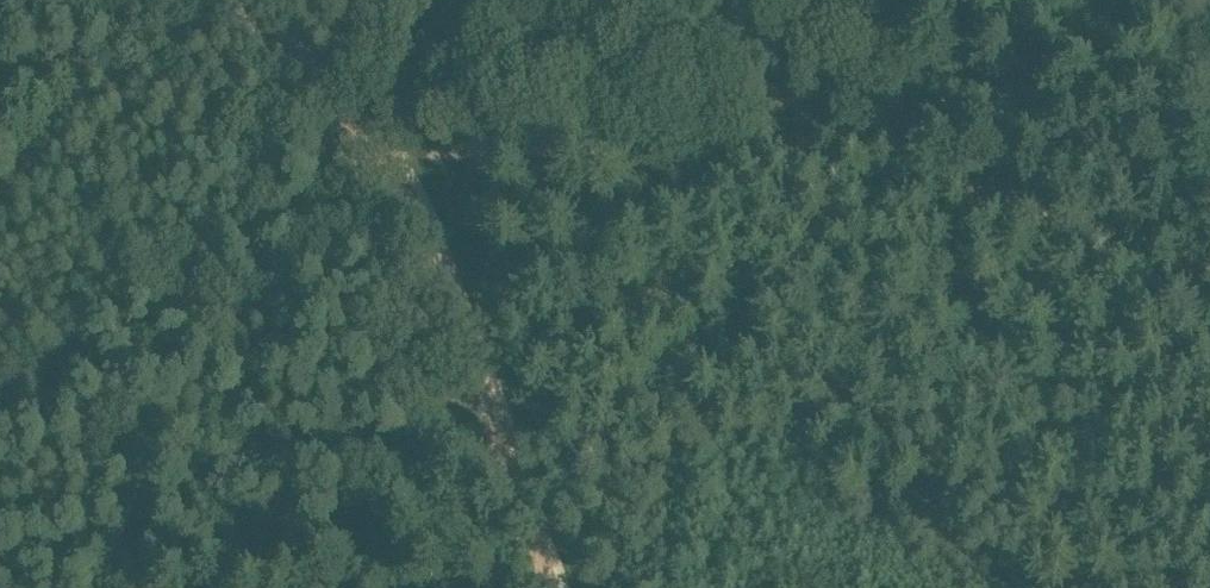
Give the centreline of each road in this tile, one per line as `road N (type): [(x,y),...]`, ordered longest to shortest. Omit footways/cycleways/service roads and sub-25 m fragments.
road 1 (track): [(394,182),(439,149),(461,147),(854,146),(1209,268)]
road 2 (track): [(591,0),(642,42),(664,44),(713,79),(748,82),(814,108),(885,82),(1114,99),(1155,108),(1209,166)]
road 3 (track): [(394,182),(452,299),(551,587)]
road 4 (track): [(230,0),(330,96),(394,182)]
road 5 (track): [(0,195),(73,107),(89,75),(102,0)]

